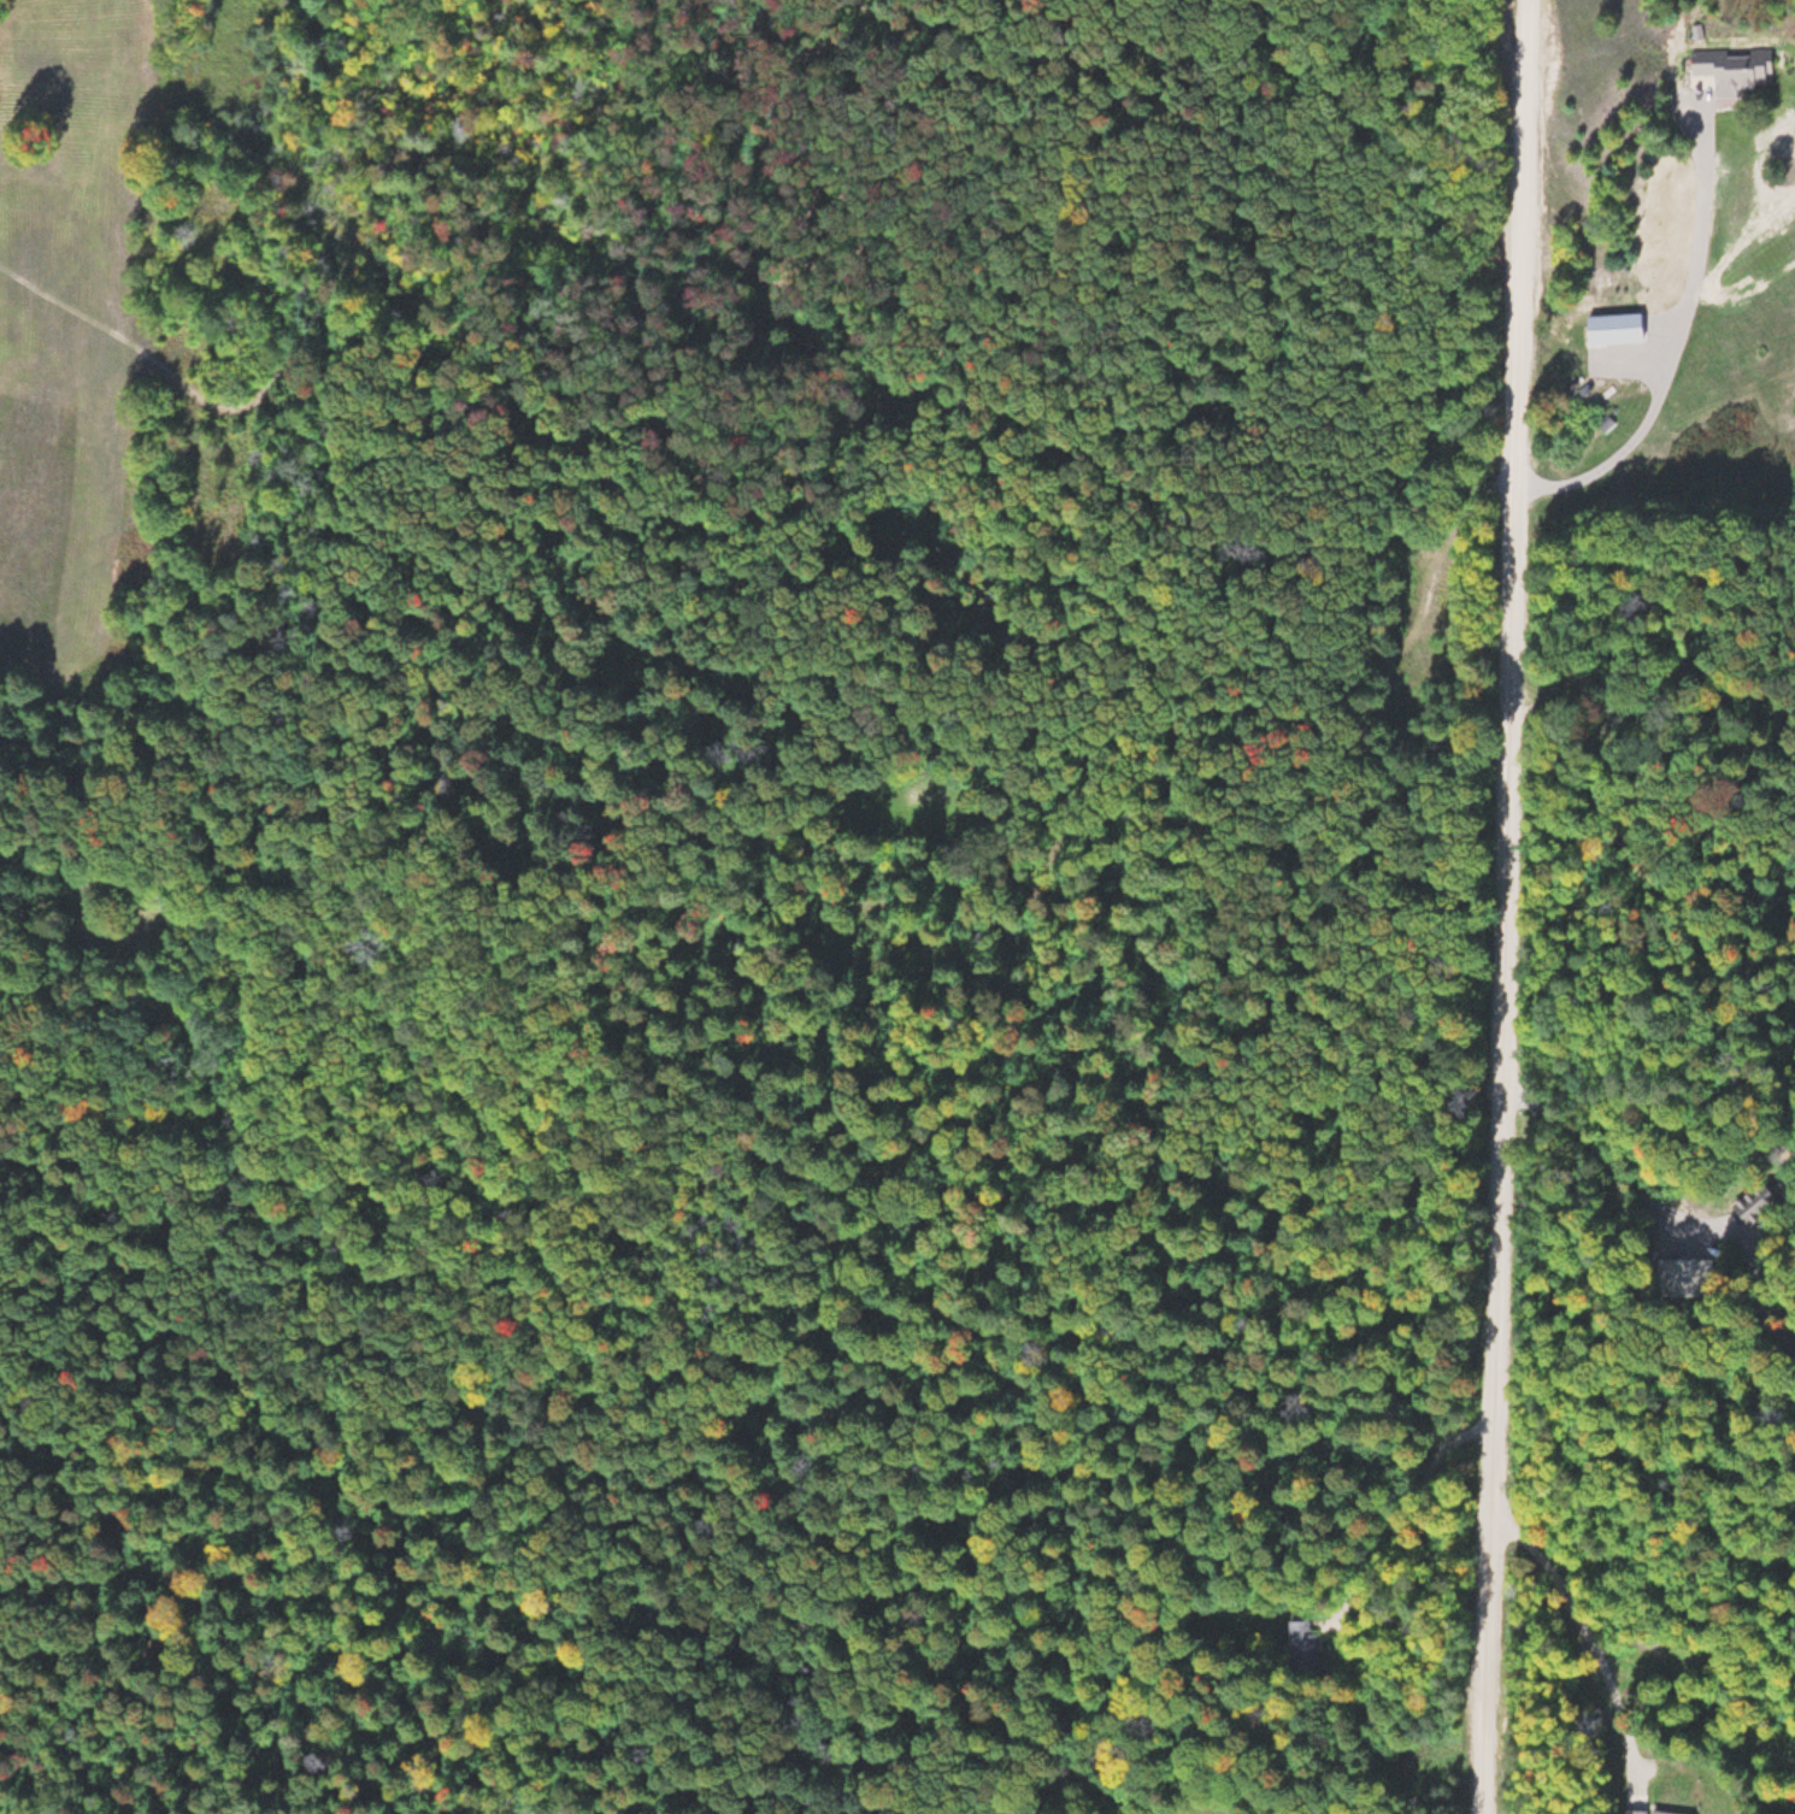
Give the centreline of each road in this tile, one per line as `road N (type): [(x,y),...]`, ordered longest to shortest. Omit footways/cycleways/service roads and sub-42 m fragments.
road 1 (residential): [(1490,1813),(1537,0)]

